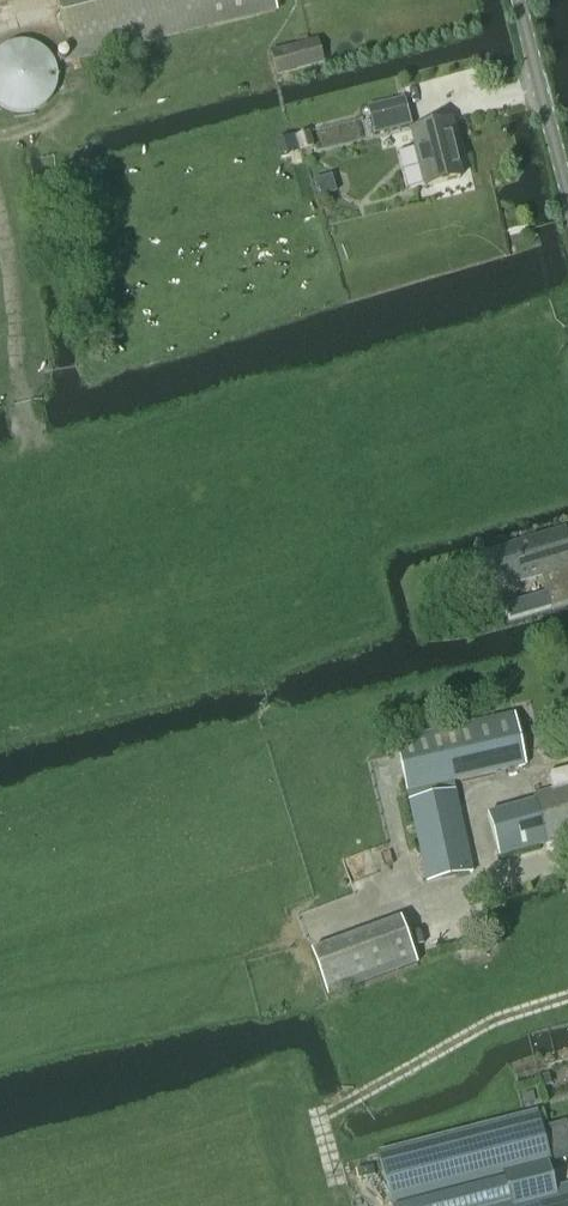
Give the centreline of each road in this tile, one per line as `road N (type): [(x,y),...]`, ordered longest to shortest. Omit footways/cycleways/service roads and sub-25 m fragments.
road 1 (track): [(233,424),(567,316)]
road 2 (track): [(338,1181),(321,1115),(496,1017),(567,995)]
road 3 (tertiary): [(567,195),(519,0)]

